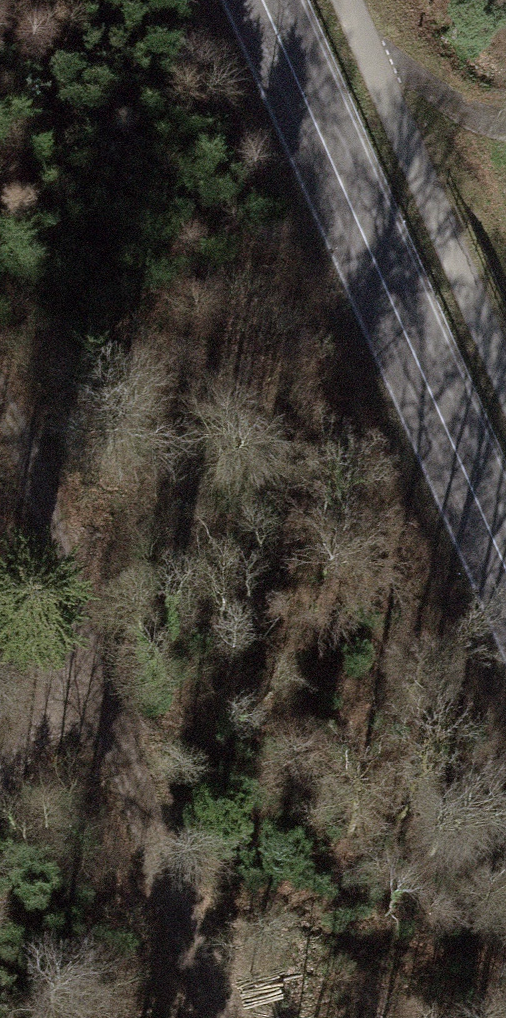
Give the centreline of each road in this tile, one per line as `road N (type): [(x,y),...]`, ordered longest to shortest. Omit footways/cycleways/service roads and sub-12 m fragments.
road 1 (track): [(0,391),(79,651),(208,1017)]
road 2 (primary): [(264,0),(505,565)]
road 3 (track): [(0,788),(79,651)]

